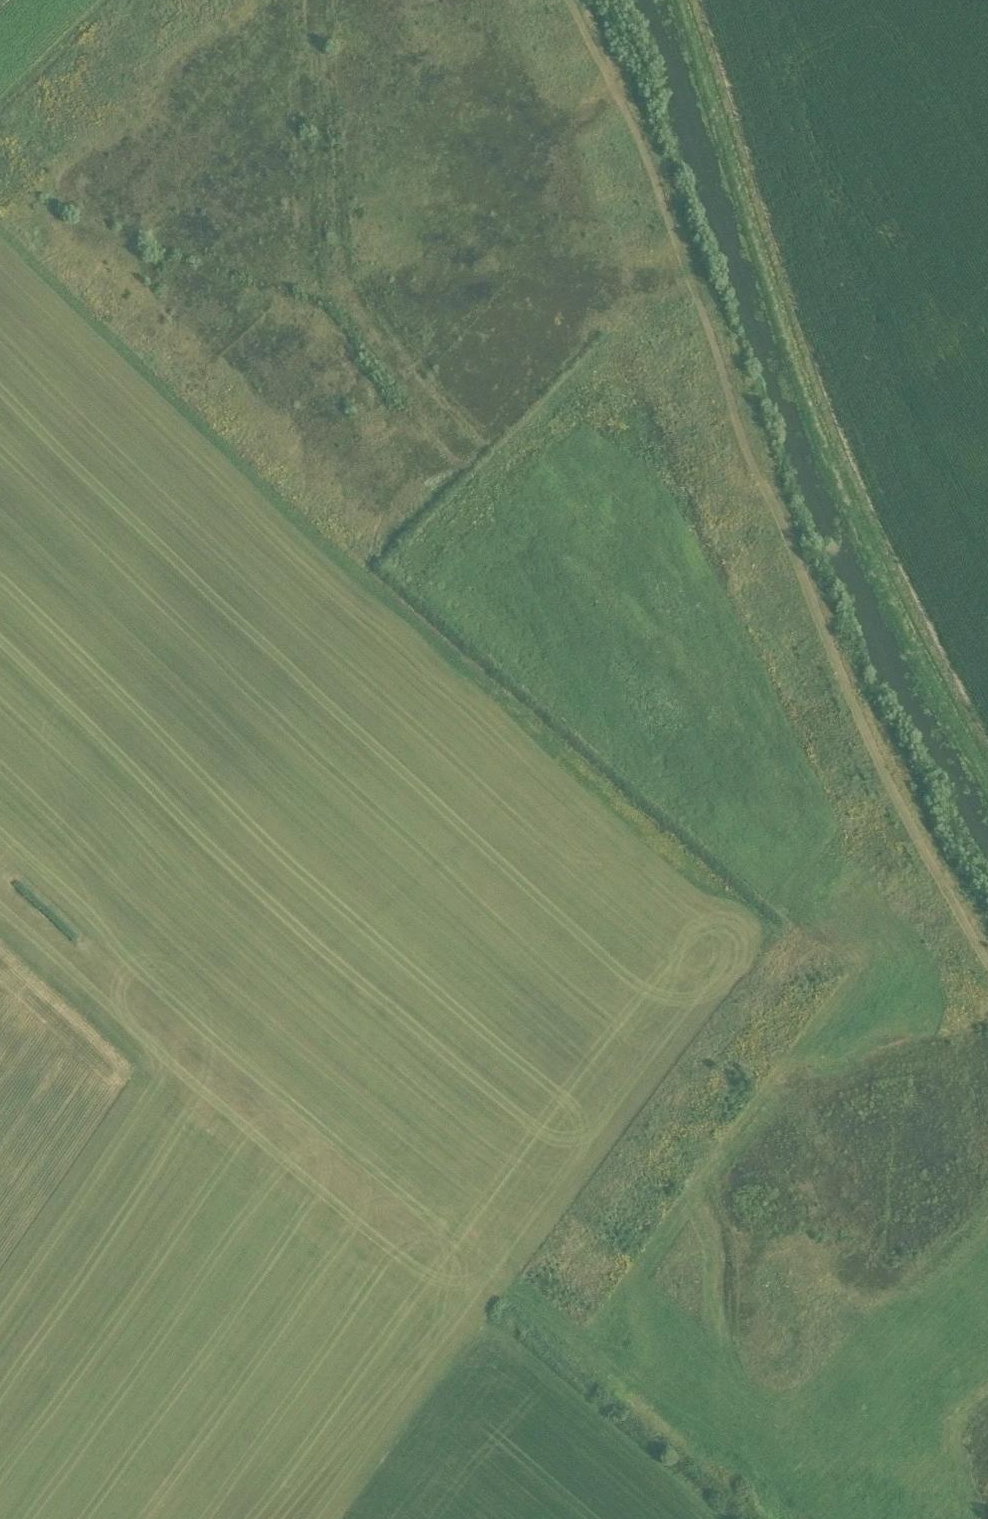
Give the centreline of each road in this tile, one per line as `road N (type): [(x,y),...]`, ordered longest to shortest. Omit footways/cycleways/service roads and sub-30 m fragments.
road 1 (track): [(773,1518),(0,839)]

